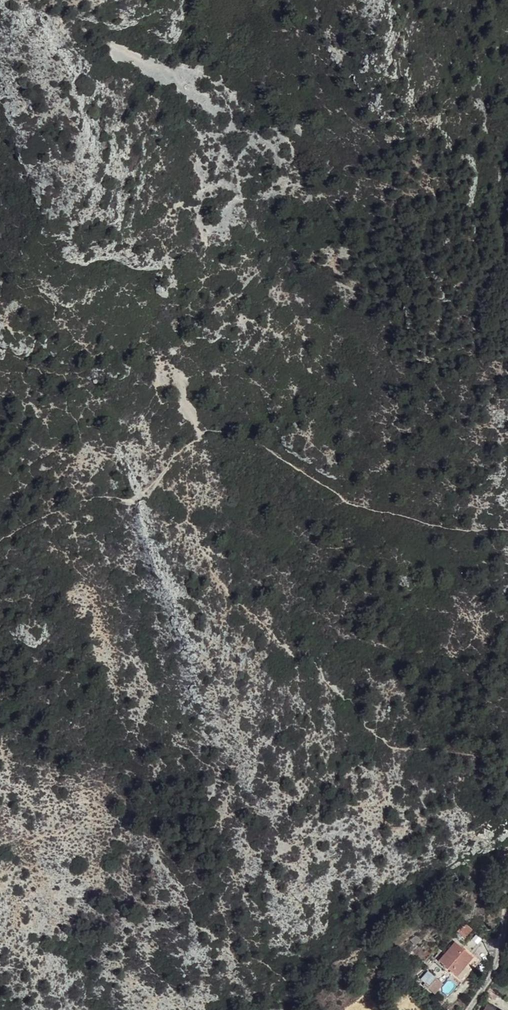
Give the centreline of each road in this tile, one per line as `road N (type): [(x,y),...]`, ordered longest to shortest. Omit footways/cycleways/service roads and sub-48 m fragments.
road 1 (residential): [(507,879),(475,1009)]

